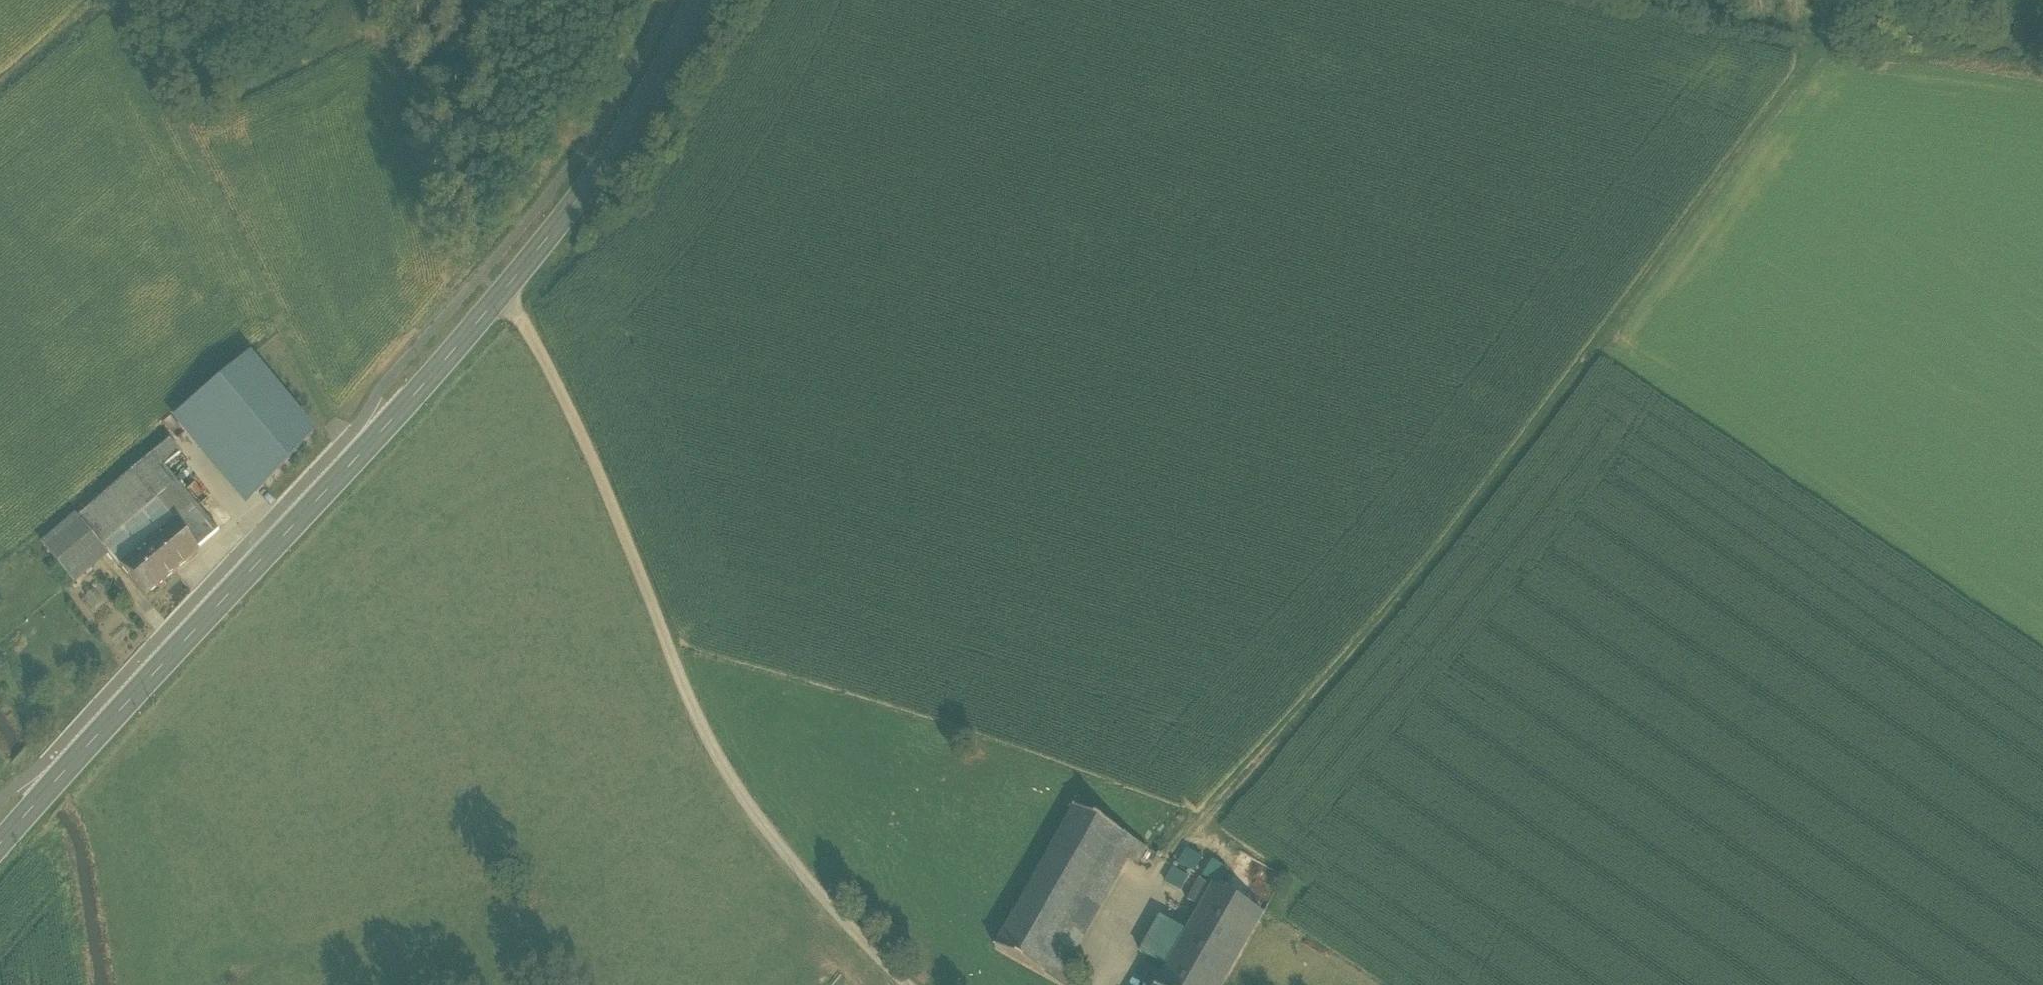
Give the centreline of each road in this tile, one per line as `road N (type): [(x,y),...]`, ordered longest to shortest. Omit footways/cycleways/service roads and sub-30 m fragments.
road 1 (unclassified): [(497,296),(518,320),(582,449),(711,746),(815,888),(915,984)]
road 2 (tertiary): [(497,296),(0,843)]
road 3 (tertiary): [(697,0),(614,151),(497,296)]

